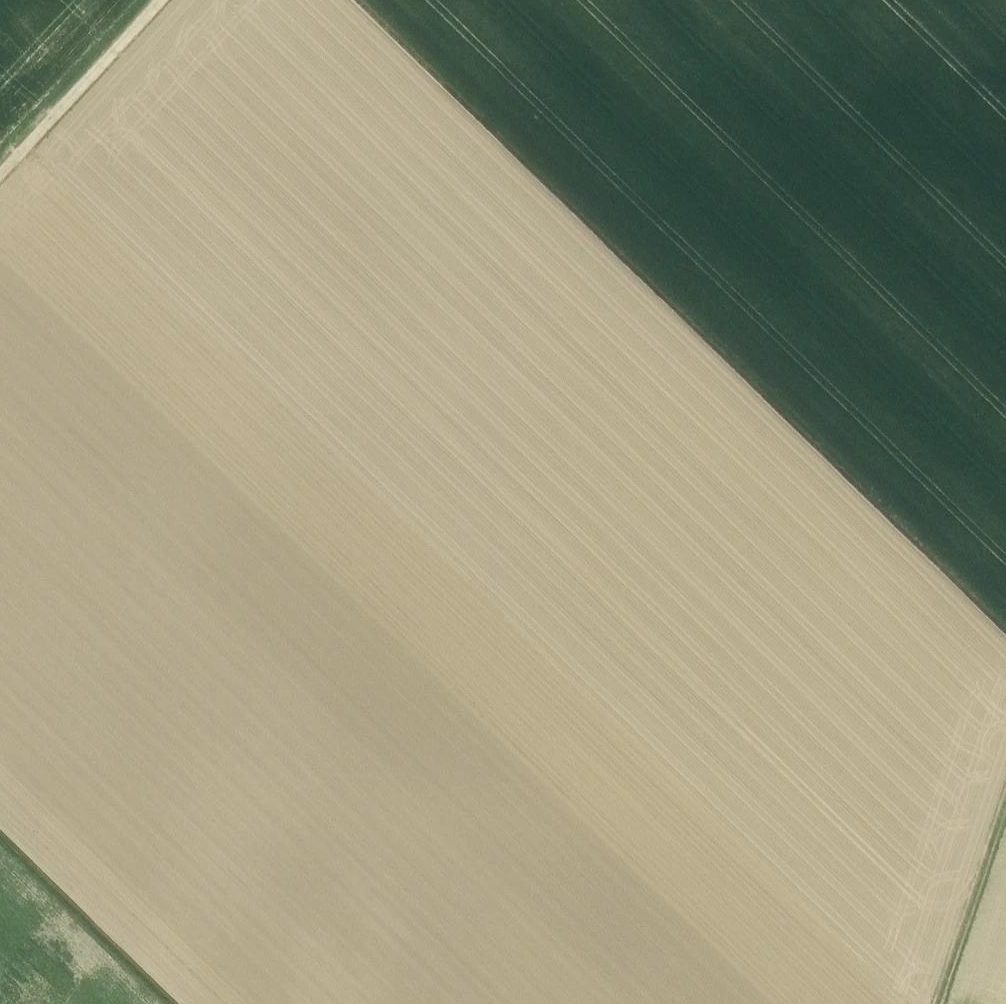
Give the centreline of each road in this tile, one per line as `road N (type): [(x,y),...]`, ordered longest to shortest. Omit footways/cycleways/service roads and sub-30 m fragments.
road 1 (track): [(163,0),(0,177)]
road 2 (track): [(169,1003),(0,840)]
road 3 (track): [(1005,794),(938,1003)]

